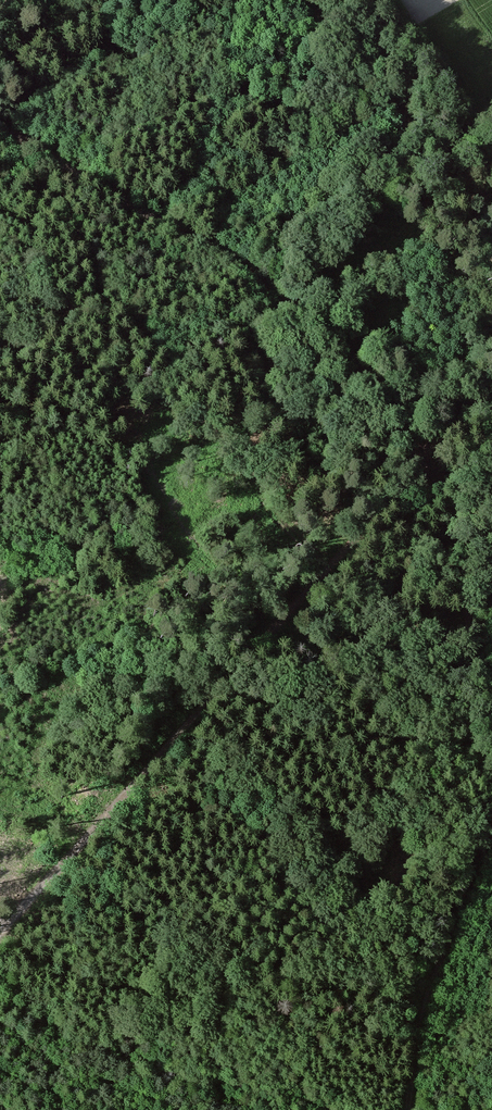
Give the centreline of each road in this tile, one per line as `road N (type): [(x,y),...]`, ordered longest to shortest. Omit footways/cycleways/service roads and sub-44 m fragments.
road 1 (track): [(0,911),(12,921),(430,454),(392,398),(272,290),(0,129)]
road 2 (track): [(491,410),(430,454),(491,684)]
road 3 (track): [(491,831),(423,1019),(408,1109)]

